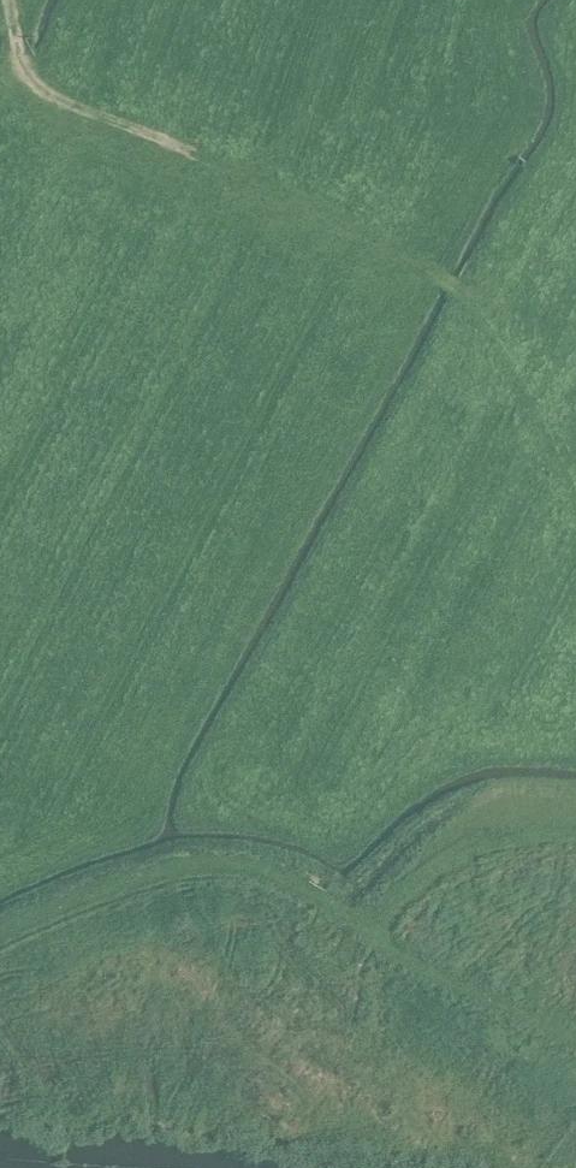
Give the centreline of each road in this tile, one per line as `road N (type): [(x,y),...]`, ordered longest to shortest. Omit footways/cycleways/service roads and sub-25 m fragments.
road 1 (track): [(575,506),(478,304),(362,224),(251,171),(294,145),(341,0)]
road 2 (track): [(251,171),(38,91),(20,63),(9,0)]

